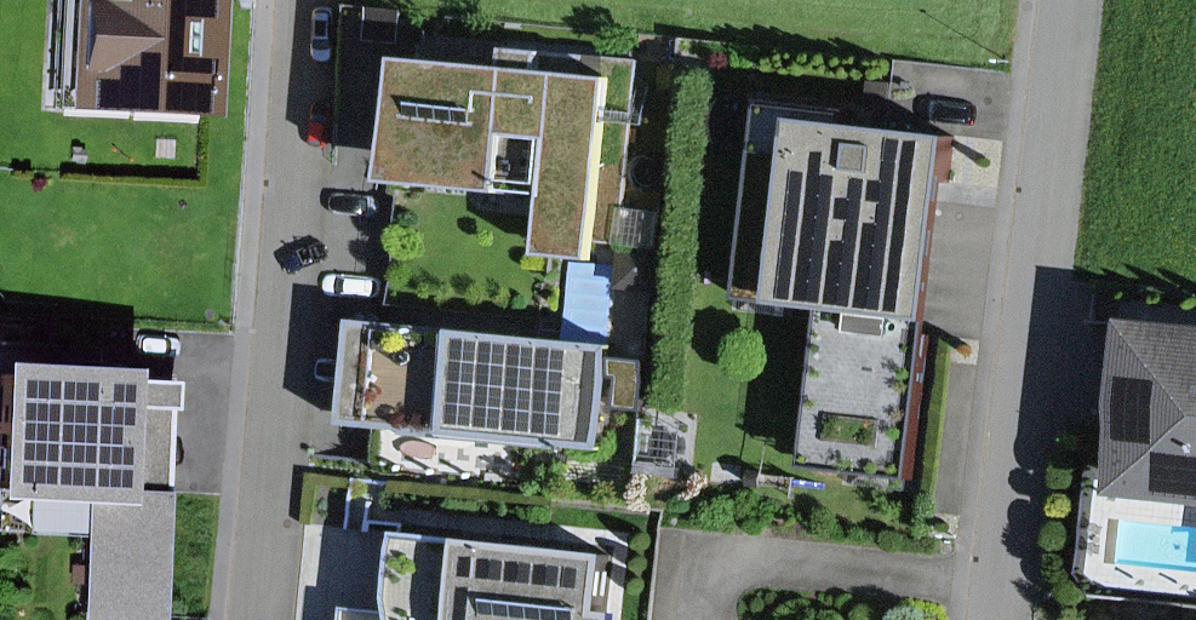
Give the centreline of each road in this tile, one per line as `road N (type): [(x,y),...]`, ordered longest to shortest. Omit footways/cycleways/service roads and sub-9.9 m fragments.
road 1 (residential): [(1076,0),(999,619)]
road 2 (residential): [(298,0),(259,619)]

